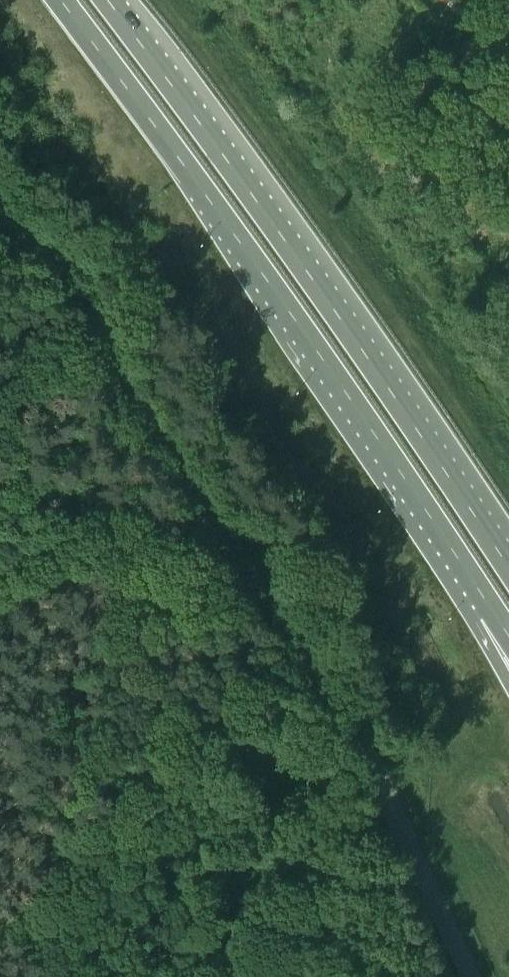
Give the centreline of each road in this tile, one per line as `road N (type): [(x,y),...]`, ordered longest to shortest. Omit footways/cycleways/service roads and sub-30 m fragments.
road 1 (unclassified): [(472,976),(318,664),(154,406),(0,198)]
road 2 (trunk): [(60,0),(328,367),(493,612)]
road 3 (trunk): [(508,569),(299,259),(107,0)]
road 4 (track): [(65,499),(239,538)]

